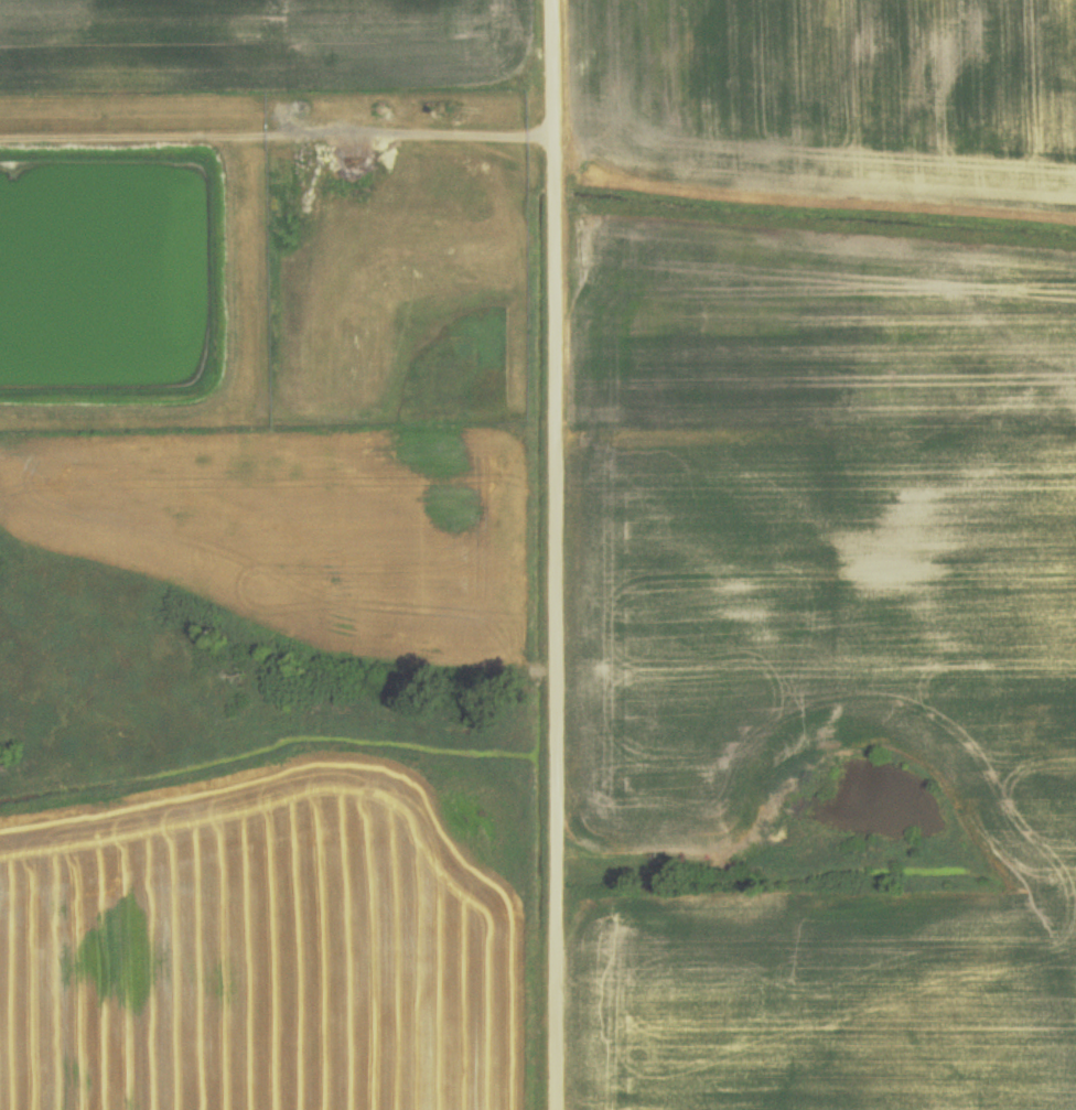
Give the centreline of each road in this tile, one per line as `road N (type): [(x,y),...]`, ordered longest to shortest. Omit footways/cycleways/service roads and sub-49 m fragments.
road 1 (residential): [(559,1109),(556,0)]

